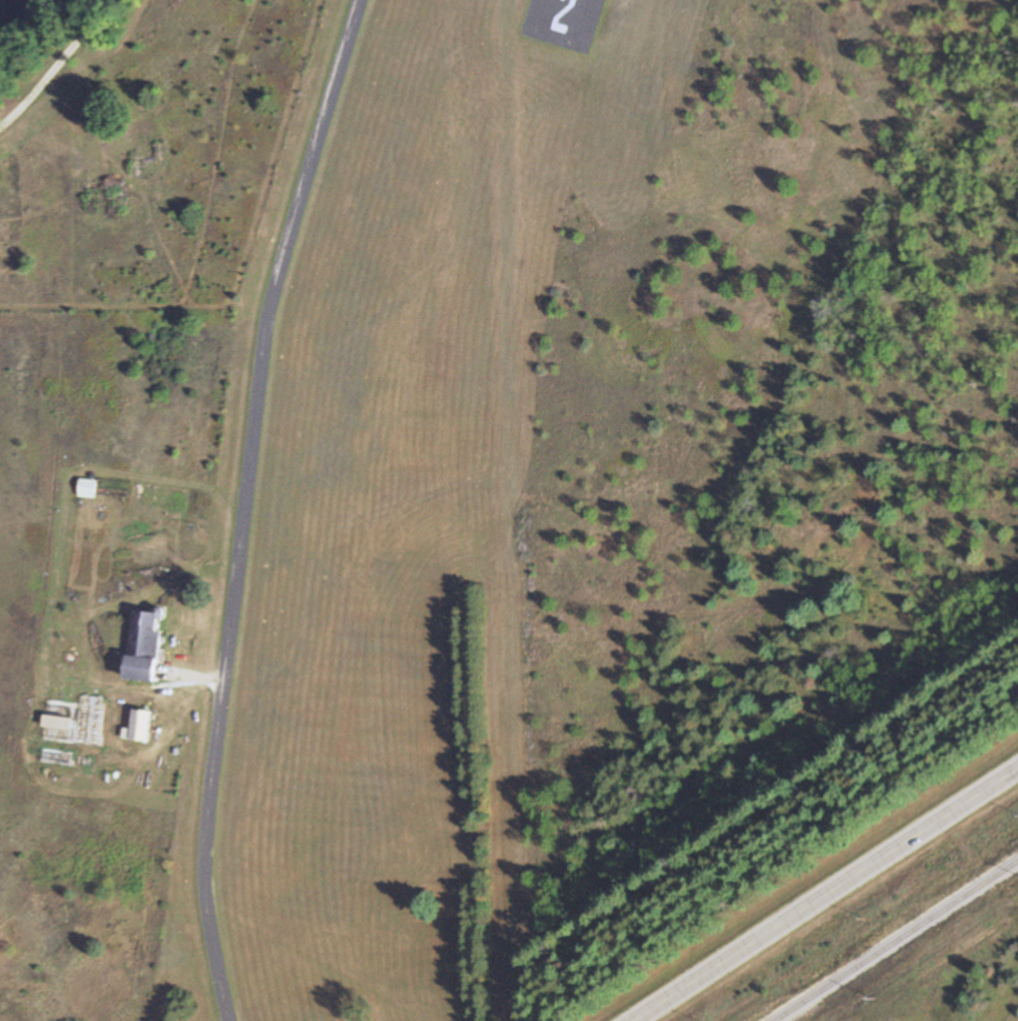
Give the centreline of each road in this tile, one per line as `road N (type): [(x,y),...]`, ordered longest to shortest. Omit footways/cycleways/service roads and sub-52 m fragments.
road 1 (residential): [(233,1020),(211,926),(207,851),(264,351),(361,0)]
road 2 (primary): [(633,1020),(1017,769)]

